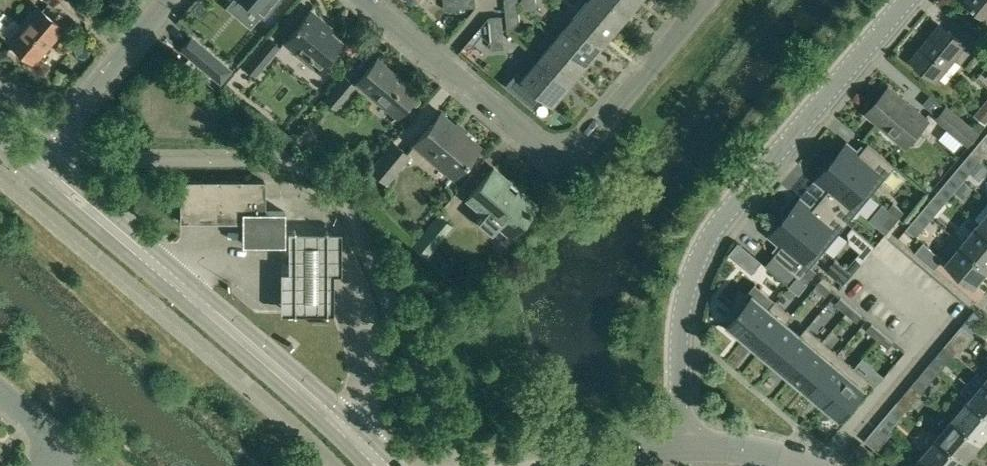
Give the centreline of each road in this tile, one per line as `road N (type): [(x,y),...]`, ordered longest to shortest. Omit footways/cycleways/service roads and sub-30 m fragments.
road 1 (tertiary): [(679,448),(680,327),(701,252),(906,0)]
road 2 (tertiary): [(381,465),(32,161)]
road 3 (residential): [(565,168),(365,0)]
road 4 (residential): [(565,168),(707,0)]
road 5 (residential): [(32,161),(168,0)]
road 6 (unclassified): [(679,448),(741,450),(801,465)]

